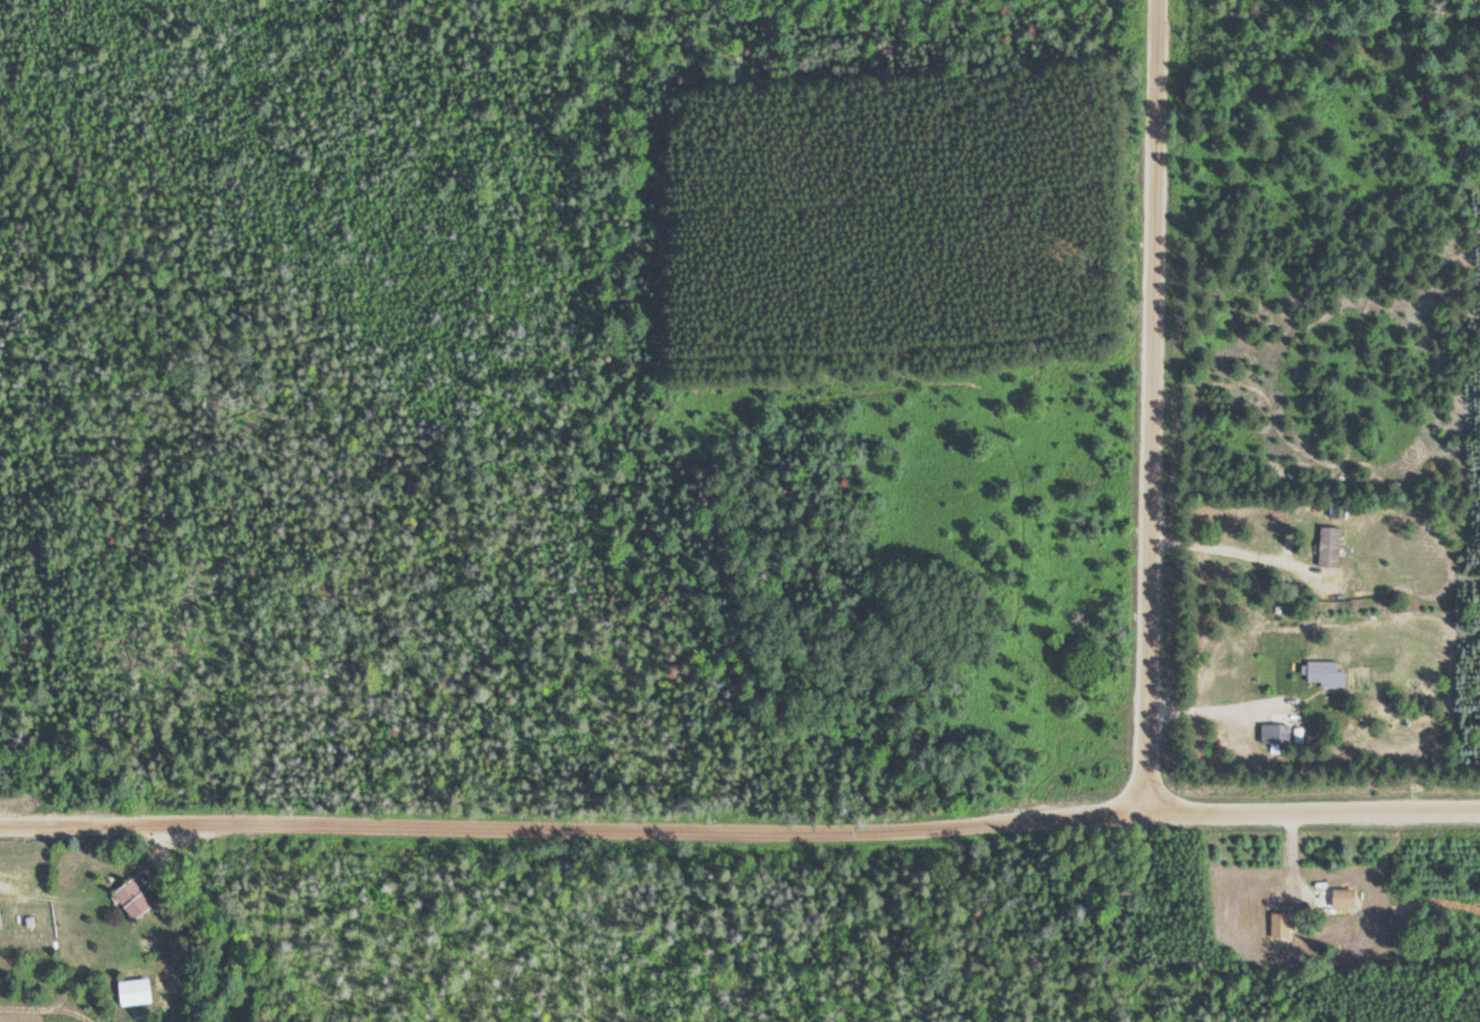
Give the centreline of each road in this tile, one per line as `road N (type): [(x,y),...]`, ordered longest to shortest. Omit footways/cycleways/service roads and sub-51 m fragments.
road 1 (residential): [(0,824),(850,834),(1082,816),(1479,813)]
road 2 (residential): [(1152,540),(1159,0)]
road 3 (residential): [(1148,816),(1152,540)]

